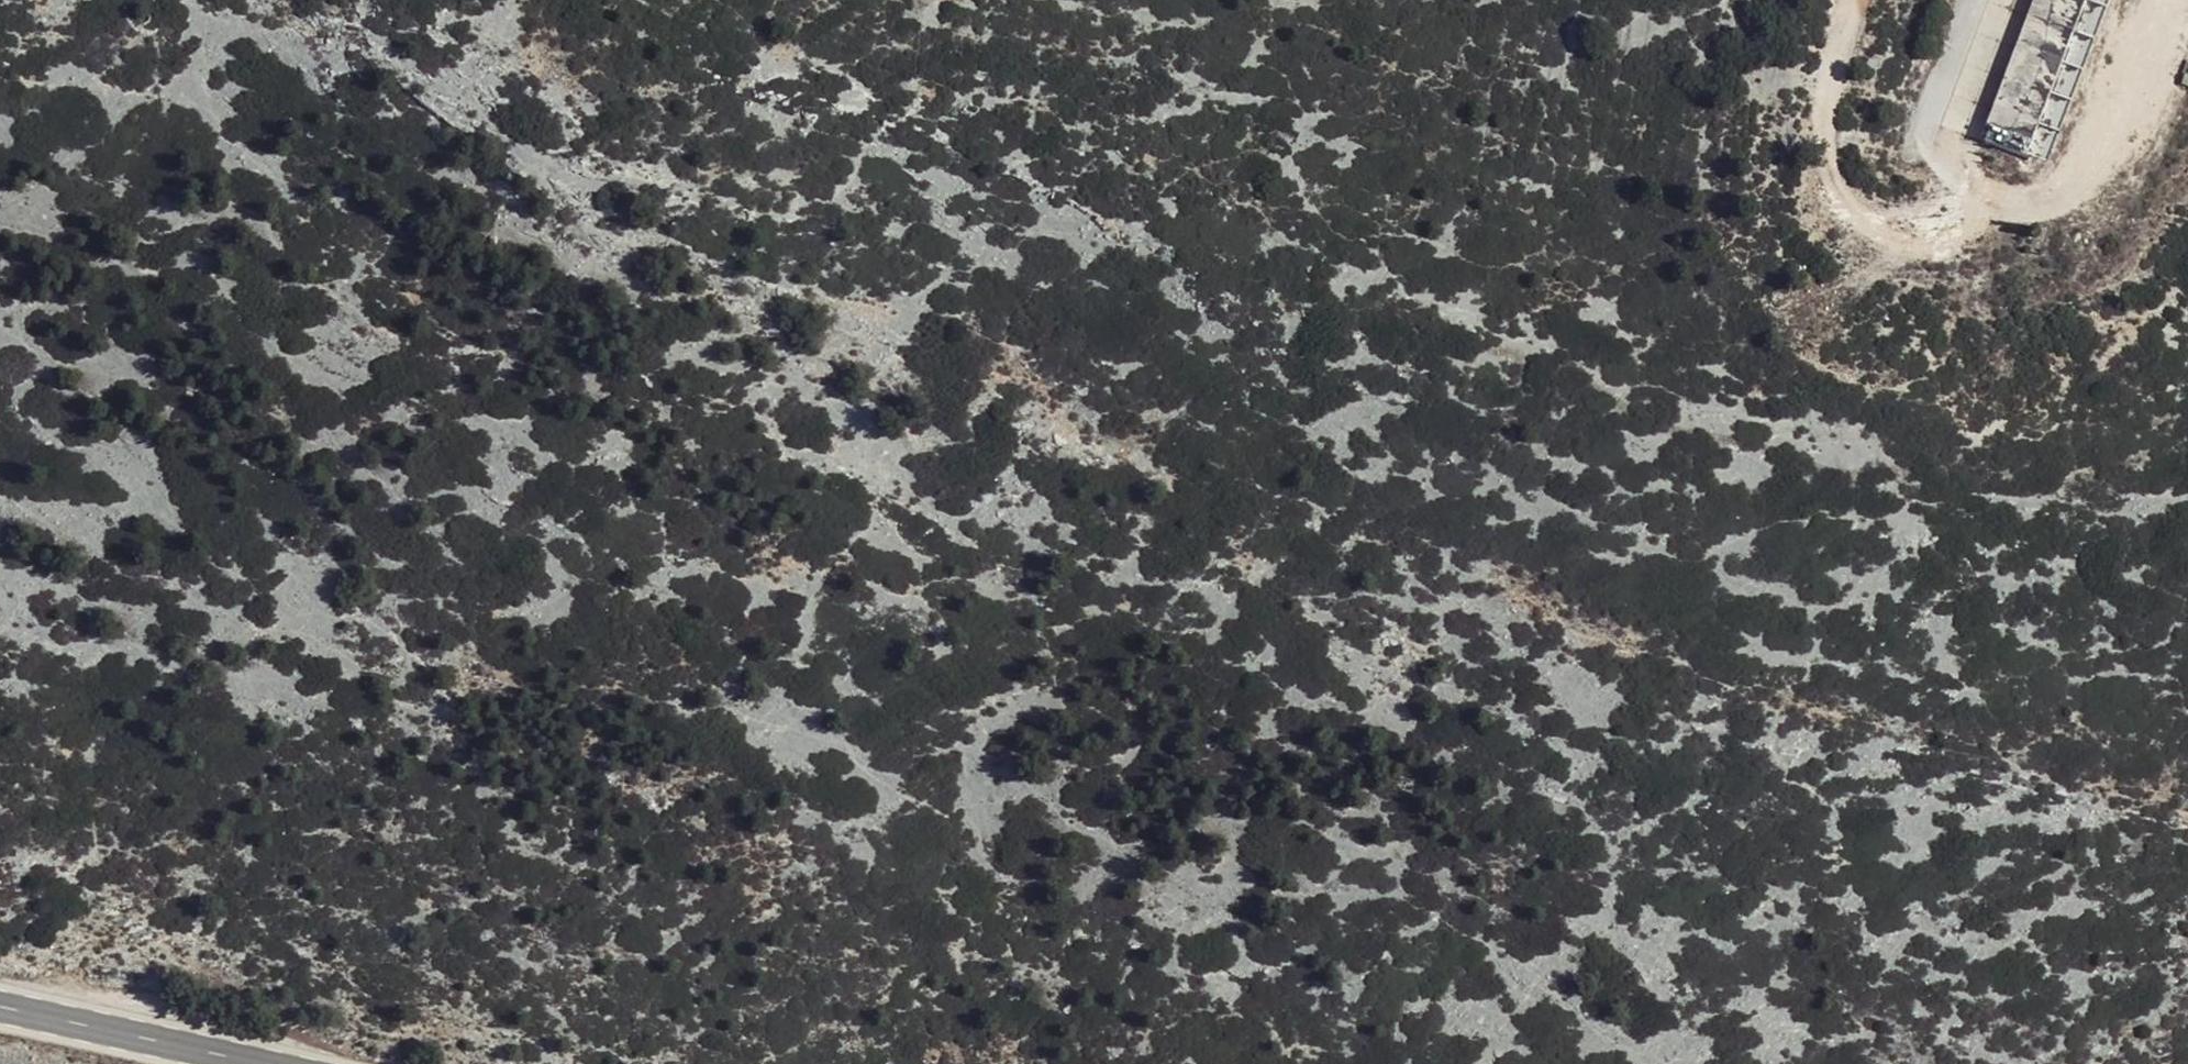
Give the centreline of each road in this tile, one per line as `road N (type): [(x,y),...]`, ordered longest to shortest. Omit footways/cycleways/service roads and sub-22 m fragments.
road 1 (primary): [(241,1063),(0,1010)]
road 2 (unclassified): [(1942,130),(1981,0)]

